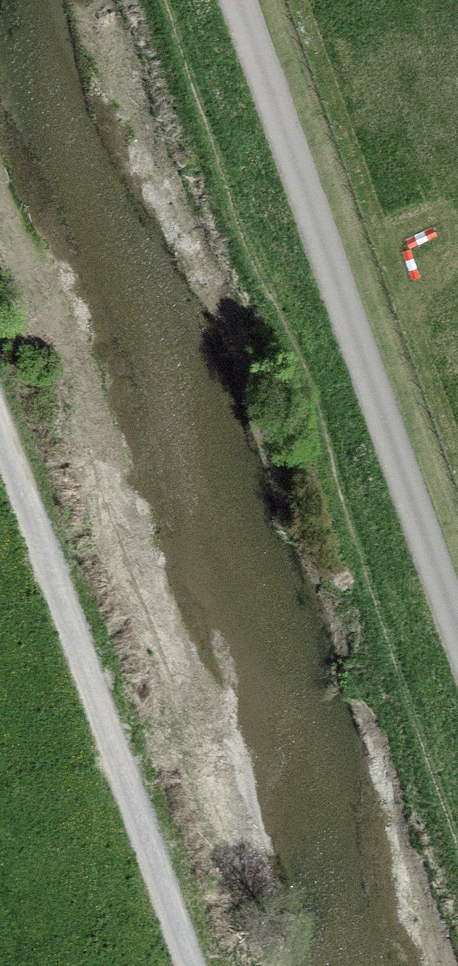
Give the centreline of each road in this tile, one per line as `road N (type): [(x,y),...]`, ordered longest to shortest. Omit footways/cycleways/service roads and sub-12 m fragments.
road 1 (unclassified): [(236,0),(457,631)]
road 2 (track): [(0,435),(189,965)]

